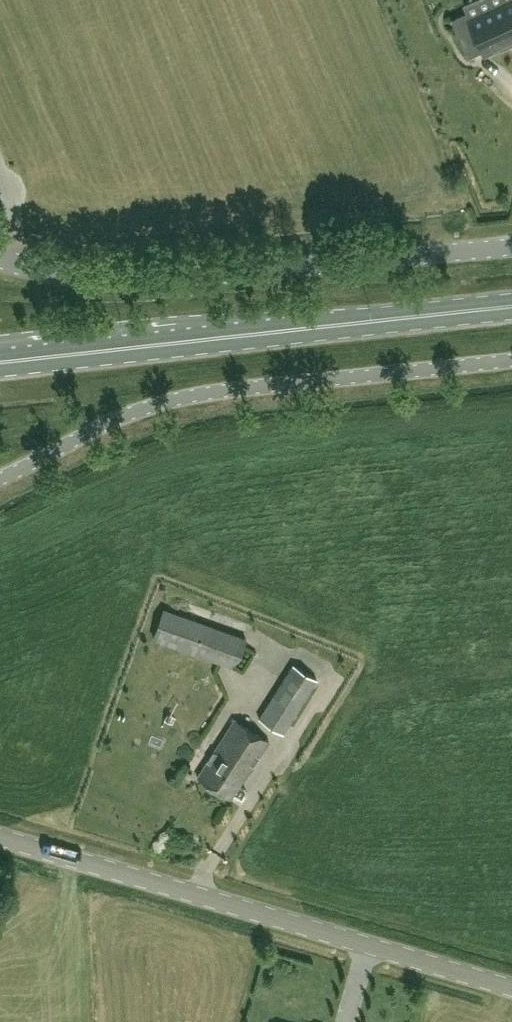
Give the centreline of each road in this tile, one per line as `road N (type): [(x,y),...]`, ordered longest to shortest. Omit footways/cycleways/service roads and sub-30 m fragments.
road 1 (tertiary): [(0,836),(511,984)]
road 2 (unclassified): [(0,478),(88,431),(181,398),(511,359)]
road 3 (unclassified): [(0,258),(62,276),(151,281),(511,247)]
road 4 (primary): [(511,306),(40,357)]

